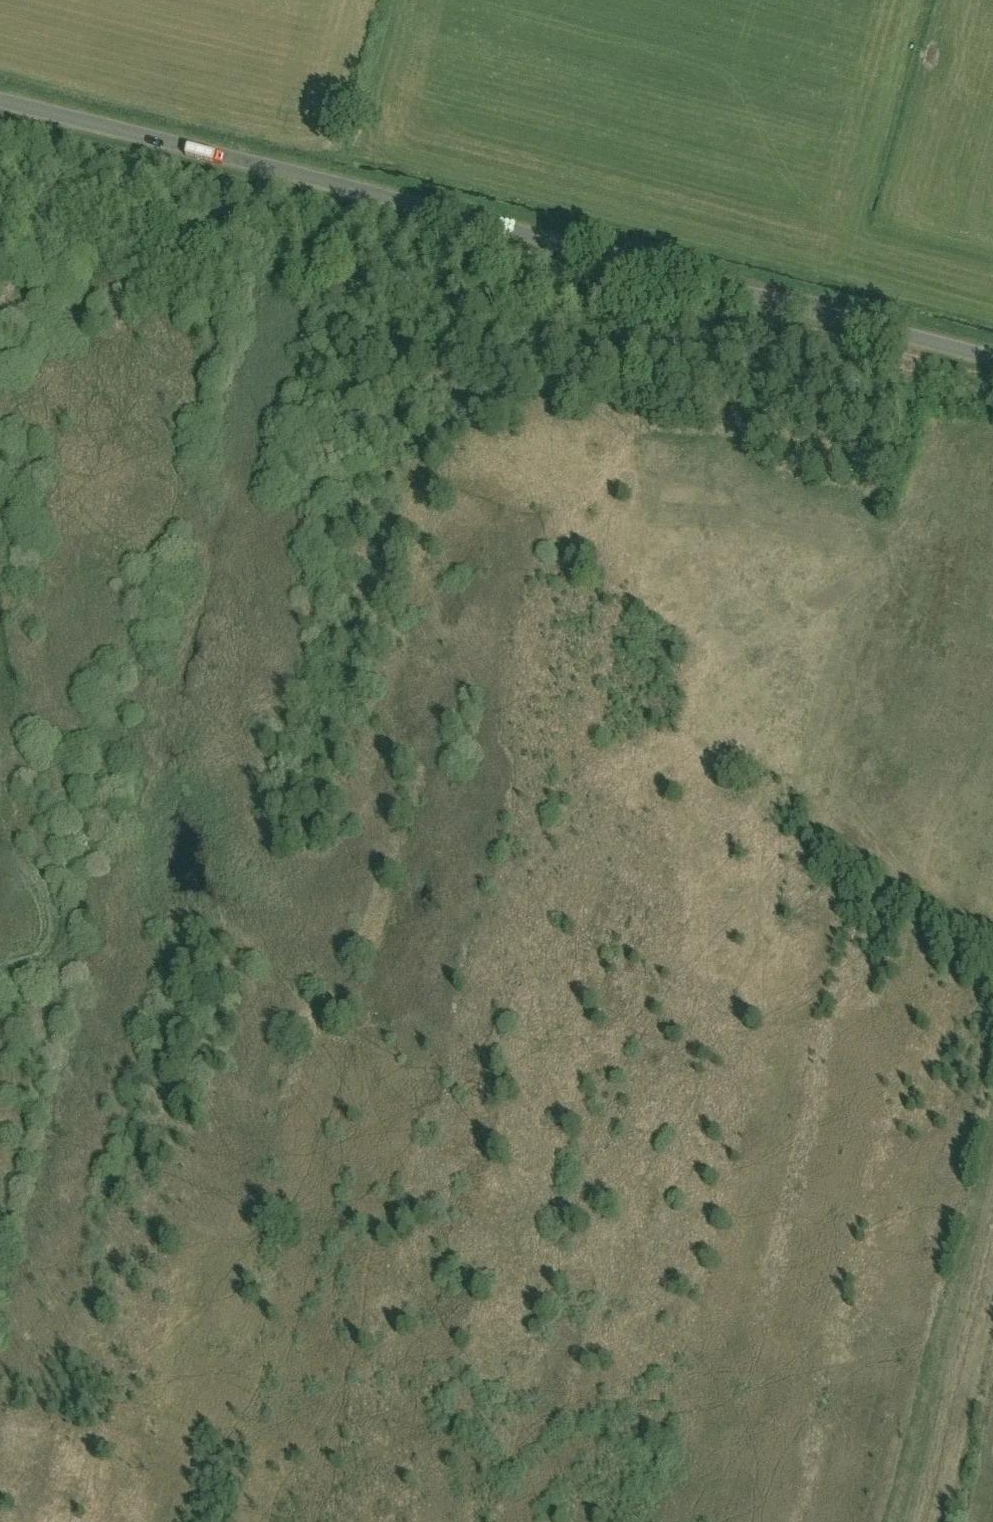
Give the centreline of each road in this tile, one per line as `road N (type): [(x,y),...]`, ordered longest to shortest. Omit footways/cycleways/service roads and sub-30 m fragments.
road 1 (unclassified): [(992,358),(0,101)]

